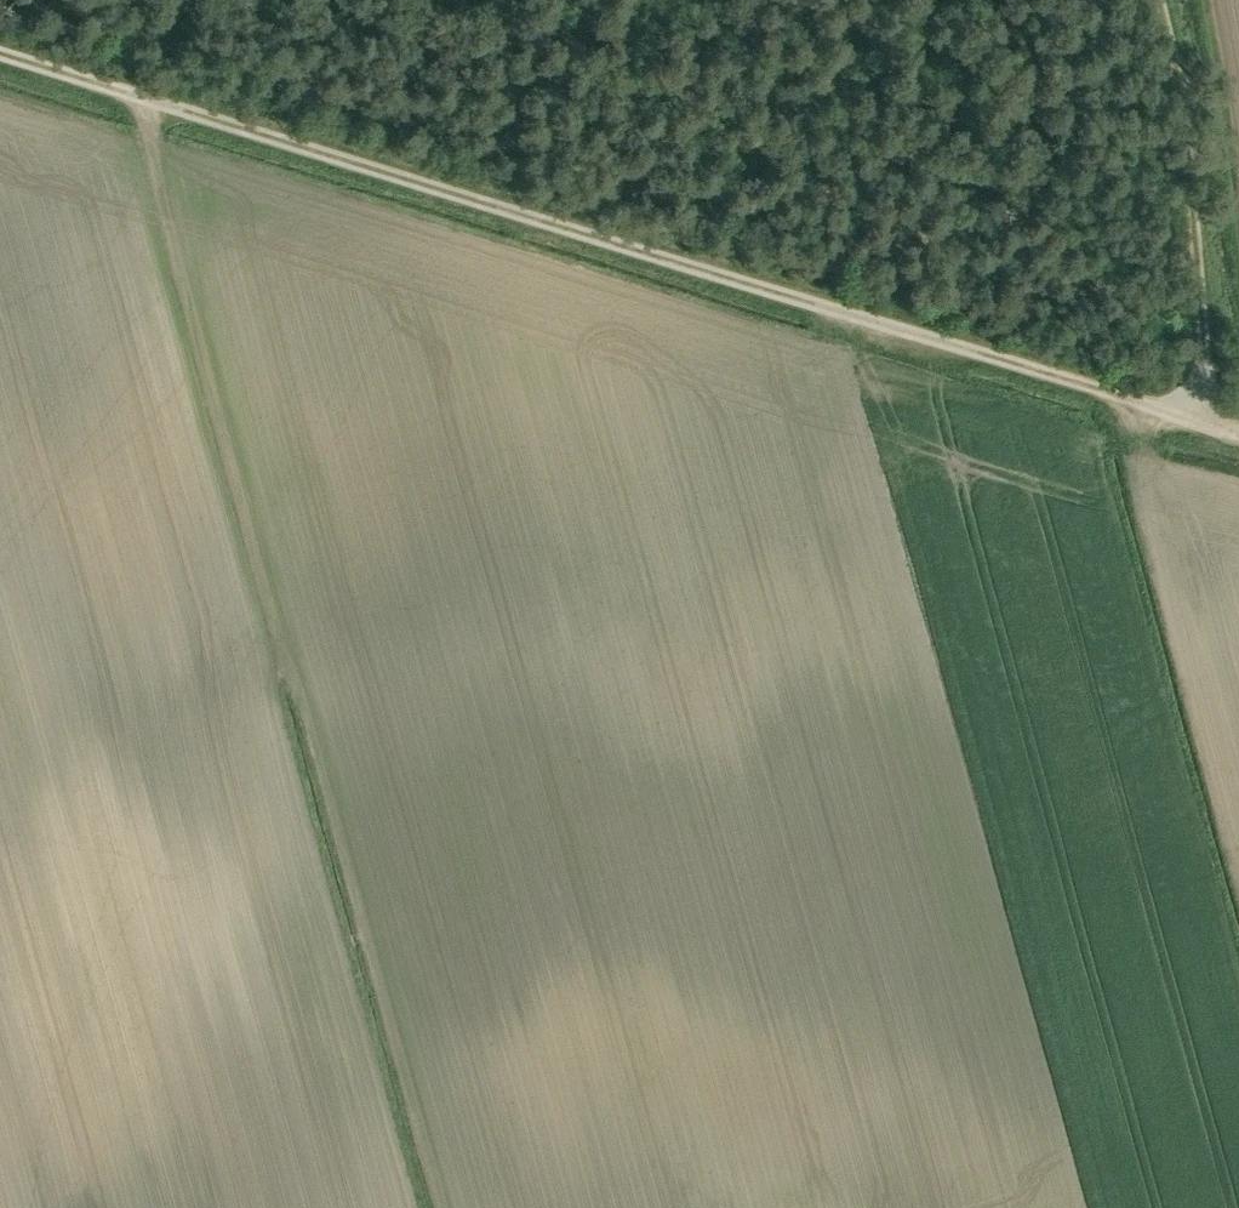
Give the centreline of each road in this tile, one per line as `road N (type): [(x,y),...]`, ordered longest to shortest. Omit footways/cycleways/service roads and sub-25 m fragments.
road 1 (unclassified): [(0,51),(1186,414)]
road 2 (track): [(1238,430),(1186,414),(1200,367),(1202,304),(1180,92),(1159,0)]

